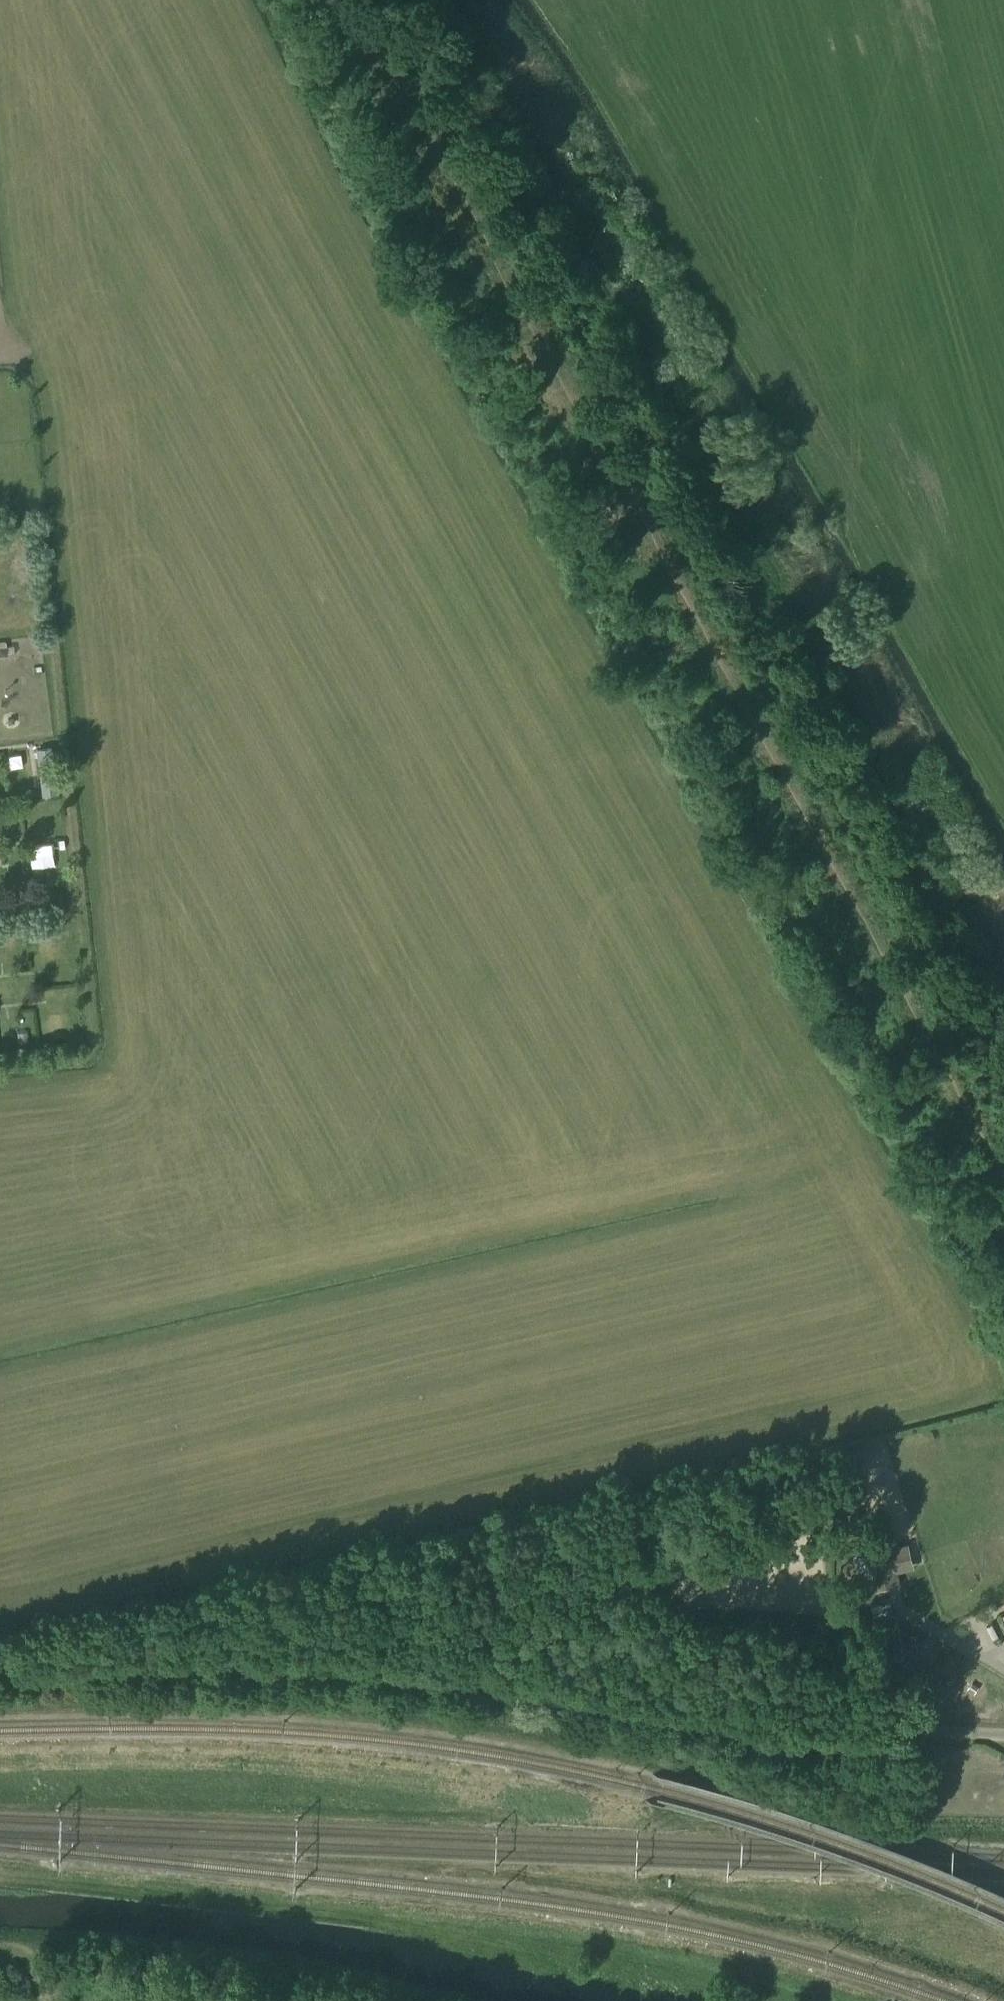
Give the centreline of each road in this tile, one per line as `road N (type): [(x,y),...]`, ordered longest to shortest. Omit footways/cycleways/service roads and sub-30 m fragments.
road 1 (unclassified): [(1003,1737),(840,1727),(534,1685),(0,1666)]

